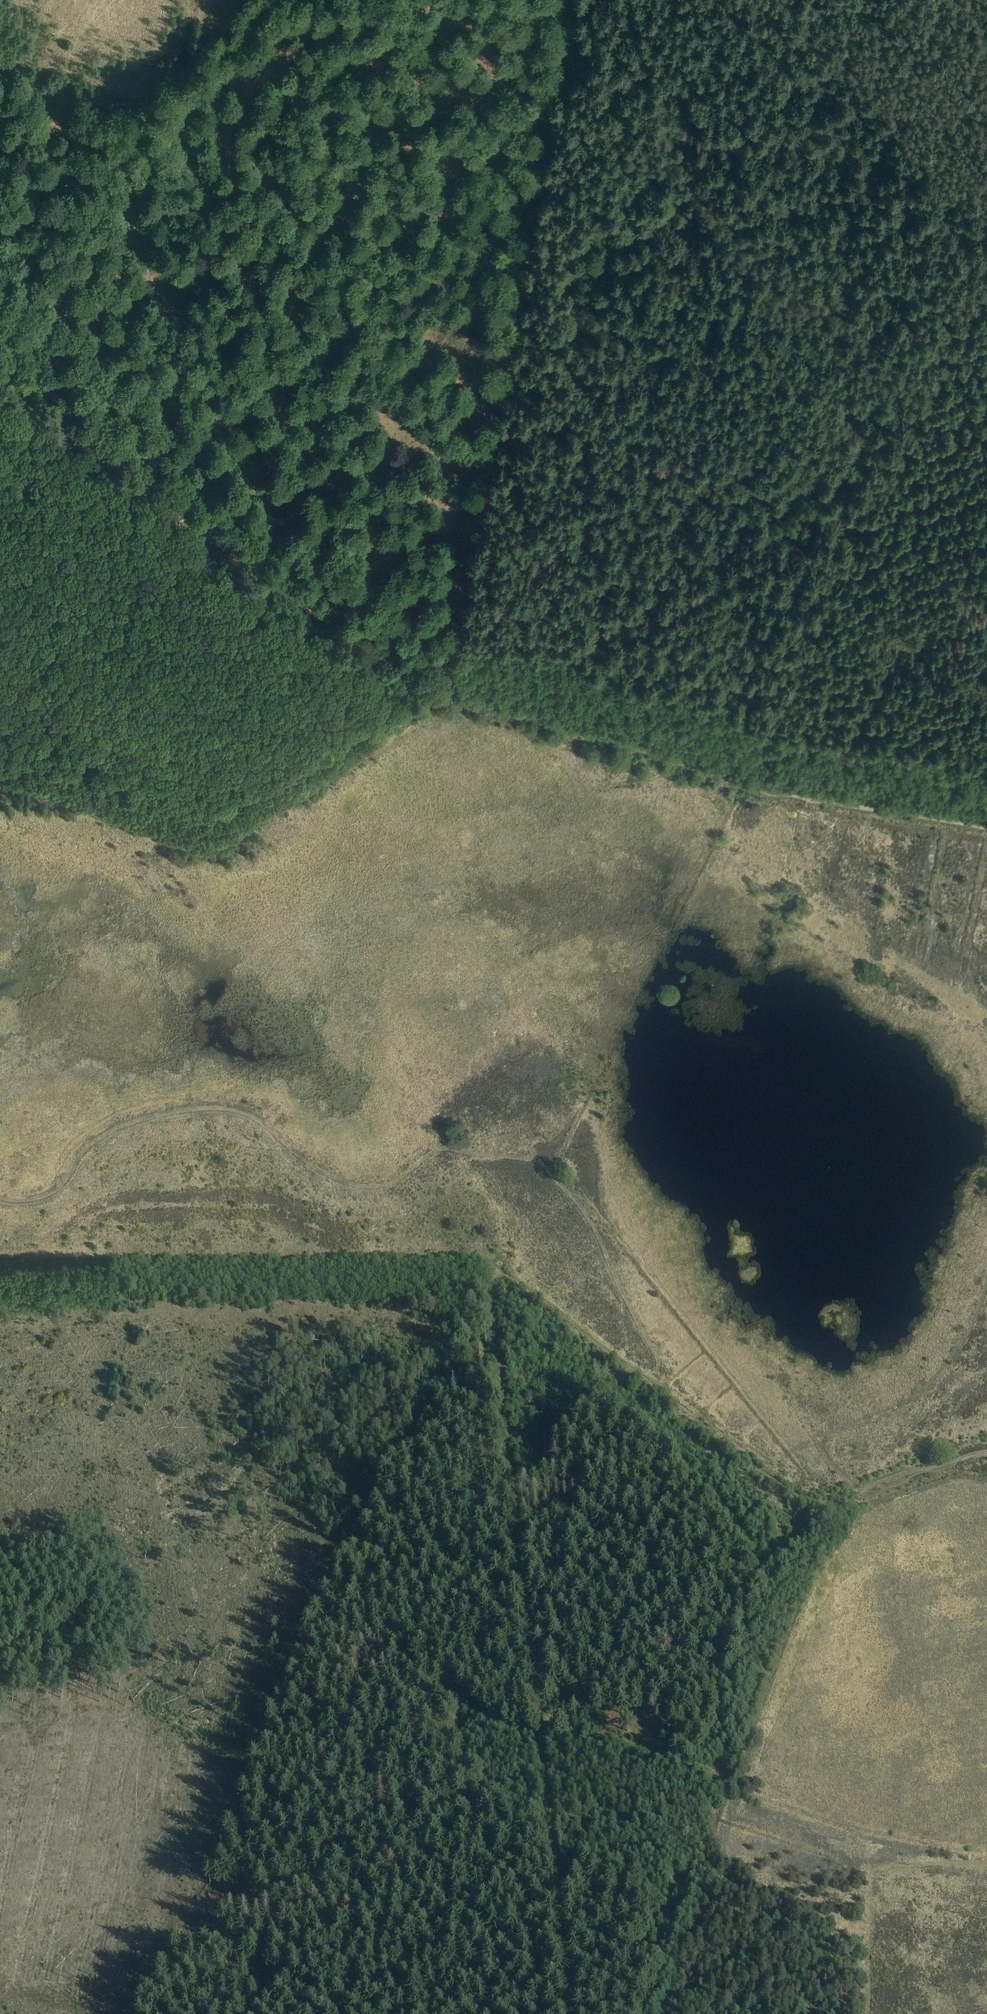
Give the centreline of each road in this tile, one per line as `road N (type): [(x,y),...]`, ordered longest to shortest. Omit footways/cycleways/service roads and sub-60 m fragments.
road 1 (track): [(986,828),(741,786),(456,692),(407,610),(0,301)]
road 2 (track): [(491,1269),(572,2013)]
road 3 (track): [(447,678),(574,0)]

